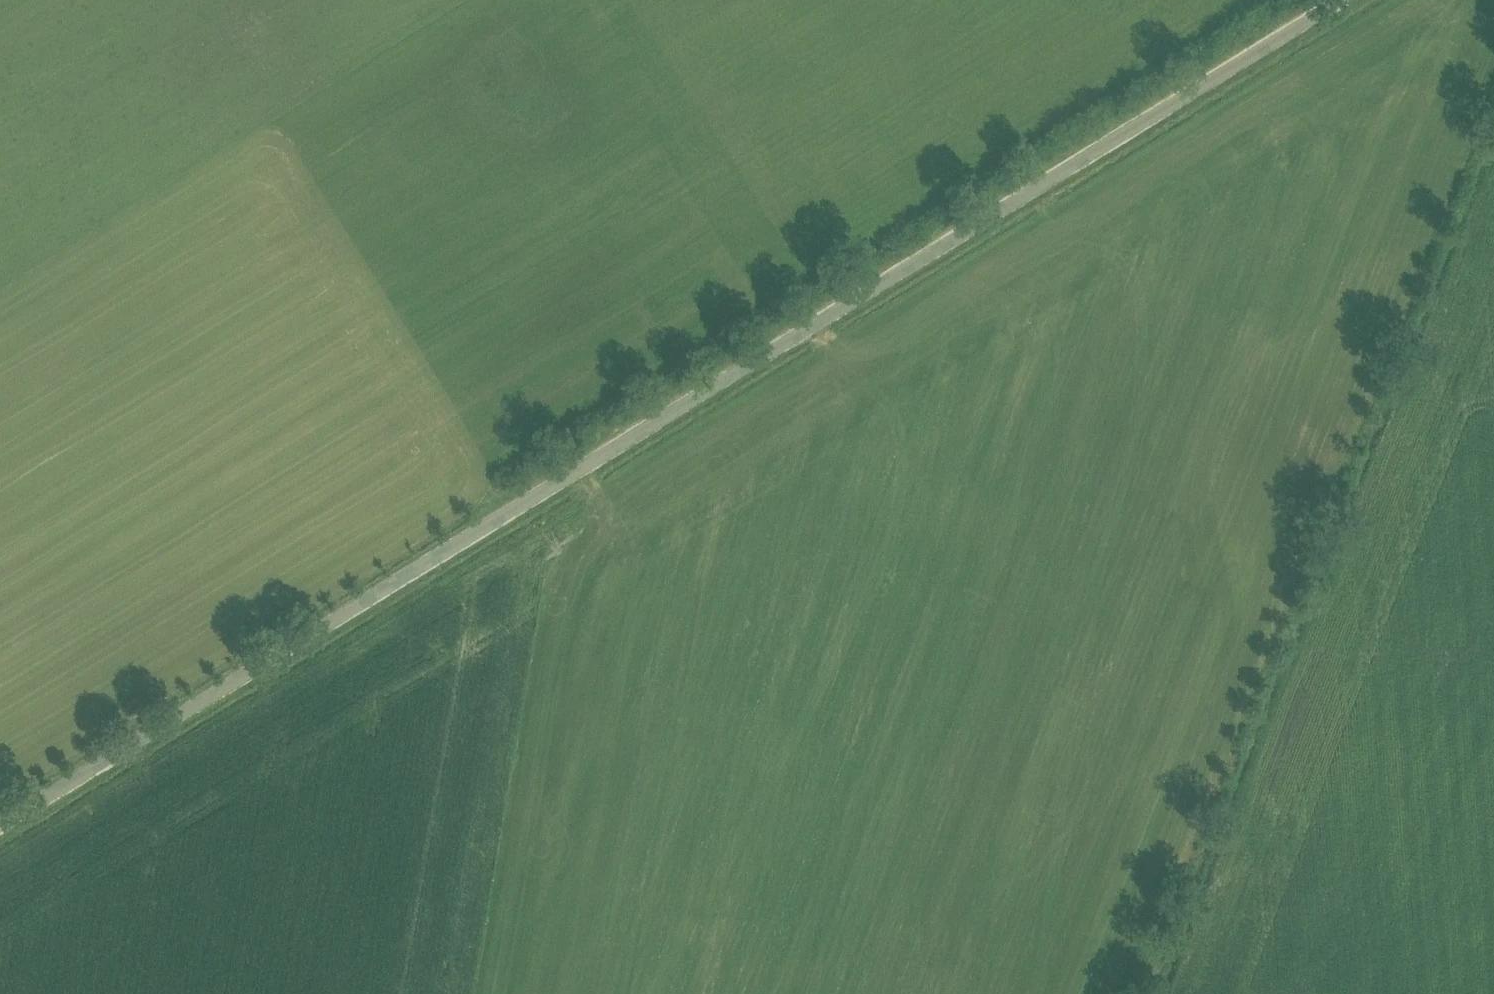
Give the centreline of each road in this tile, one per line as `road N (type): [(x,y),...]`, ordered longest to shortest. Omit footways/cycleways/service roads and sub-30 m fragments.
road 1 (unclassified): [(0,827),(1338,0)]

